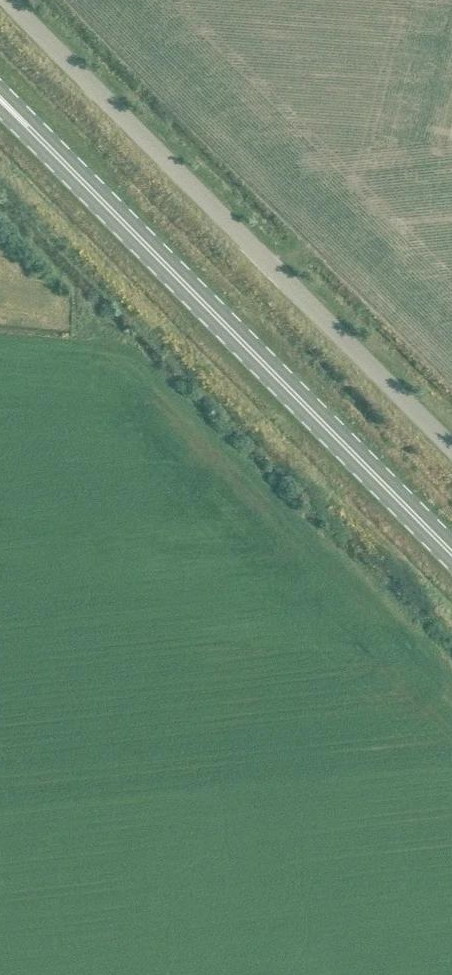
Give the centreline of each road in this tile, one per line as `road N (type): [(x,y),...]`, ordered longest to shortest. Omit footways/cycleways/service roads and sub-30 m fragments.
road 1 (secondary): [(0,101),(451,554)]
road 2 (unclassified): [(21,0),(451,447)]

